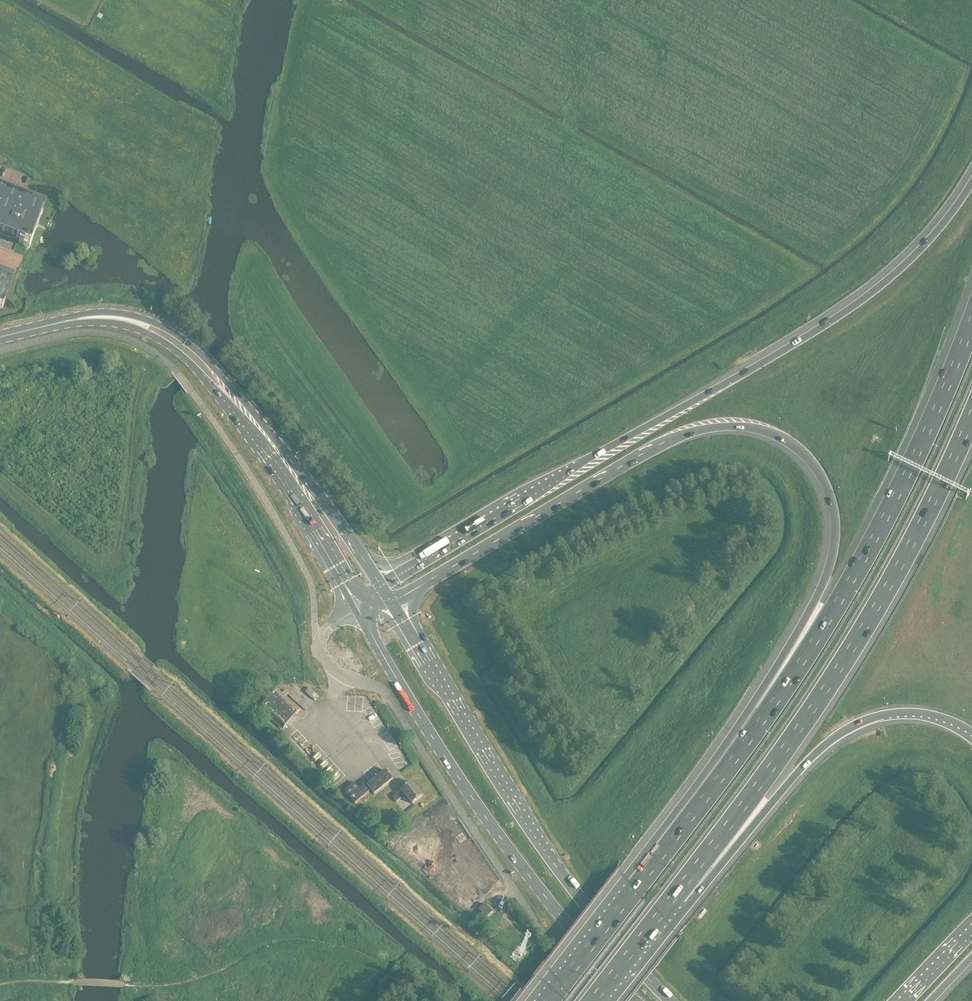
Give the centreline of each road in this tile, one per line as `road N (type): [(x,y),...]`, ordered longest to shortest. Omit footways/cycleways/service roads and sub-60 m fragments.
road 1 (motorway): [(393,601),(620,466),(697,430),(757,428),(799,448),(820,472),(836,519),(822,586),(632,891)]
road 2 (motorway): [(971,181),(929,237),(817,325),(380,582)]
road 3 (motorway): [(971,323),(933,423),(785,690),(632,891)]
road 4 (motorway): [(672,898),(893,578),(971,416)]
road 5 (primary): [(672,1000),(540,838),(393,601)]
road 6 (primary): [(357,608),(482,811),(636,1000)]
road 7 (primary): [(380,582),(260,419),(177,335),(116,312),(52,323)]
road 8 (primary): [(52,323),(139,328),(186,358),(278,468),(357,608)]
road 9 (unclassified): [(518,894),(385,691),(326,661),(324,633),(357,608)]
road 10 (motorway): [(672,898),(850,725),(919,712),(971,734)]
road 11 (motorway): [(632,891),(547,1000)]
road 12 (motorway): [(592,1000),(672,898)]

